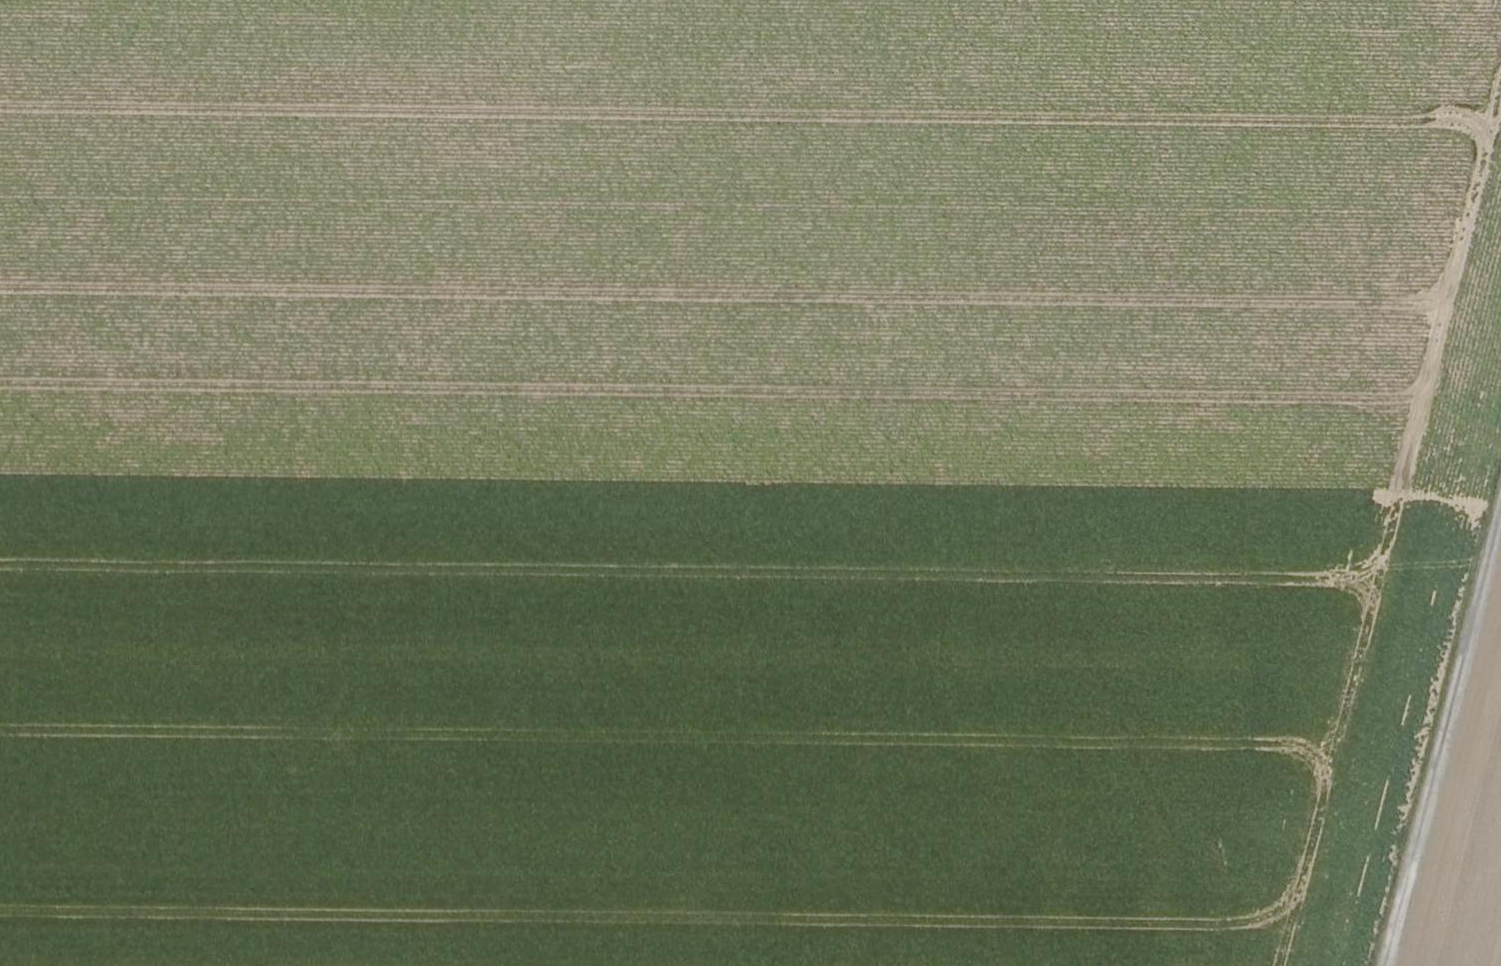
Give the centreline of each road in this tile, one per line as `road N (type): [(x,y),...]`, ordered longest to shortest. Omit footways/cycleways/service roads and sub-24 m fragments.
road 1 (track): [(1388,965),(1500,510)]

